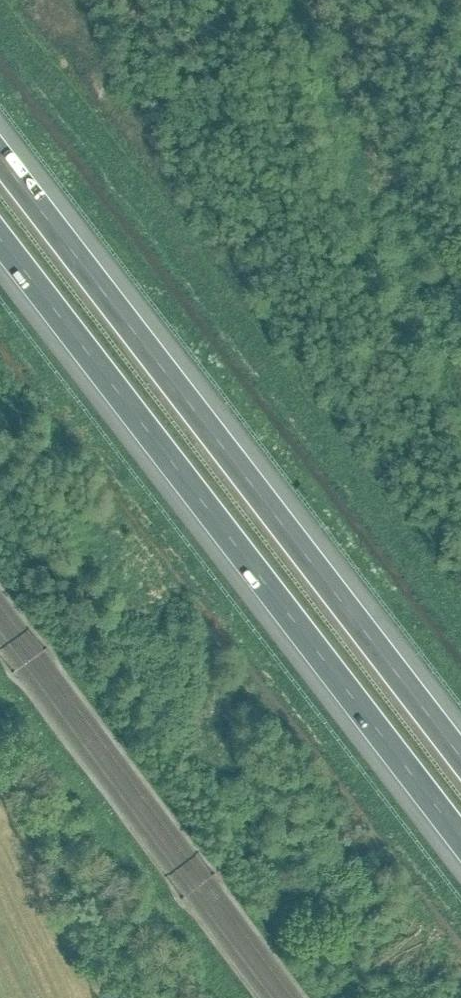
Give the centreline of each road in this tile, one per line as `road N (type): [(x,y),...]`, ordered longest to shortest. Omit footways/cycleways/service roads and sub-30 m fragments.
road 1 (motorway): [(0,241),(460,840)]
road 2 (motorway): [(460,759),(0,160)]

